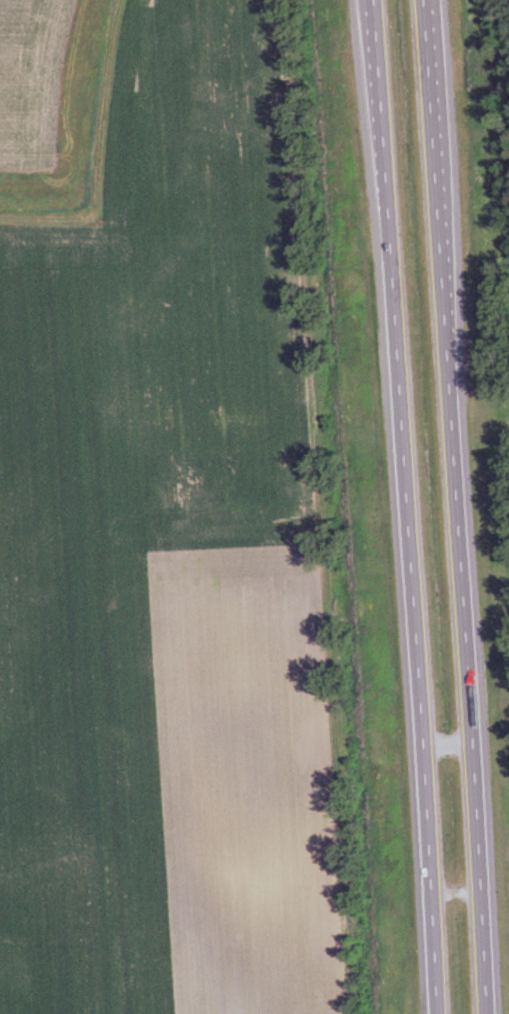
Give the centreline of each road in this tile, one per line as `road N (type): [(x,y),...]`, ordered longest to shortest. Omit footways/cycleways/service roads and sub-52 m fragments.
road 1 (motorway): [(374,0),(439,1013)]
road 2 (motorway): [(486,1013),(424,0)]
road 3 (track): [(0,224),(78,223),(104,204),(126,0)]

